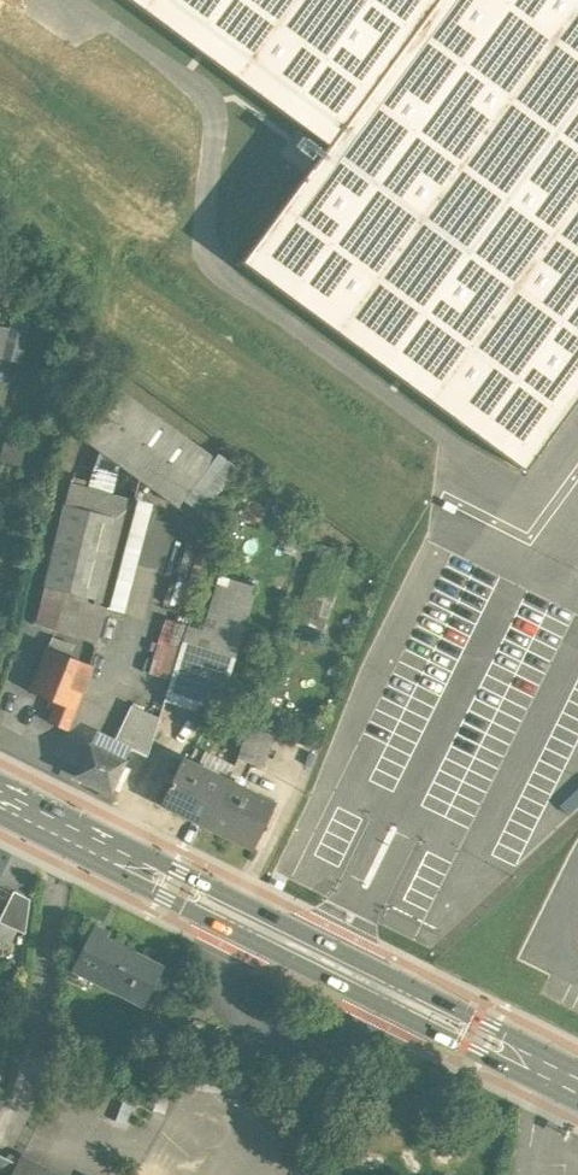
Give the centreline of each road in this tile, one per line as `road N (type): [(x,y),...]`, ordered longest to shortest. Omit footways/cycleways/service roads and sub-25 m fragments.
road 1 (secondary): [(577,1086),(0,800)]

